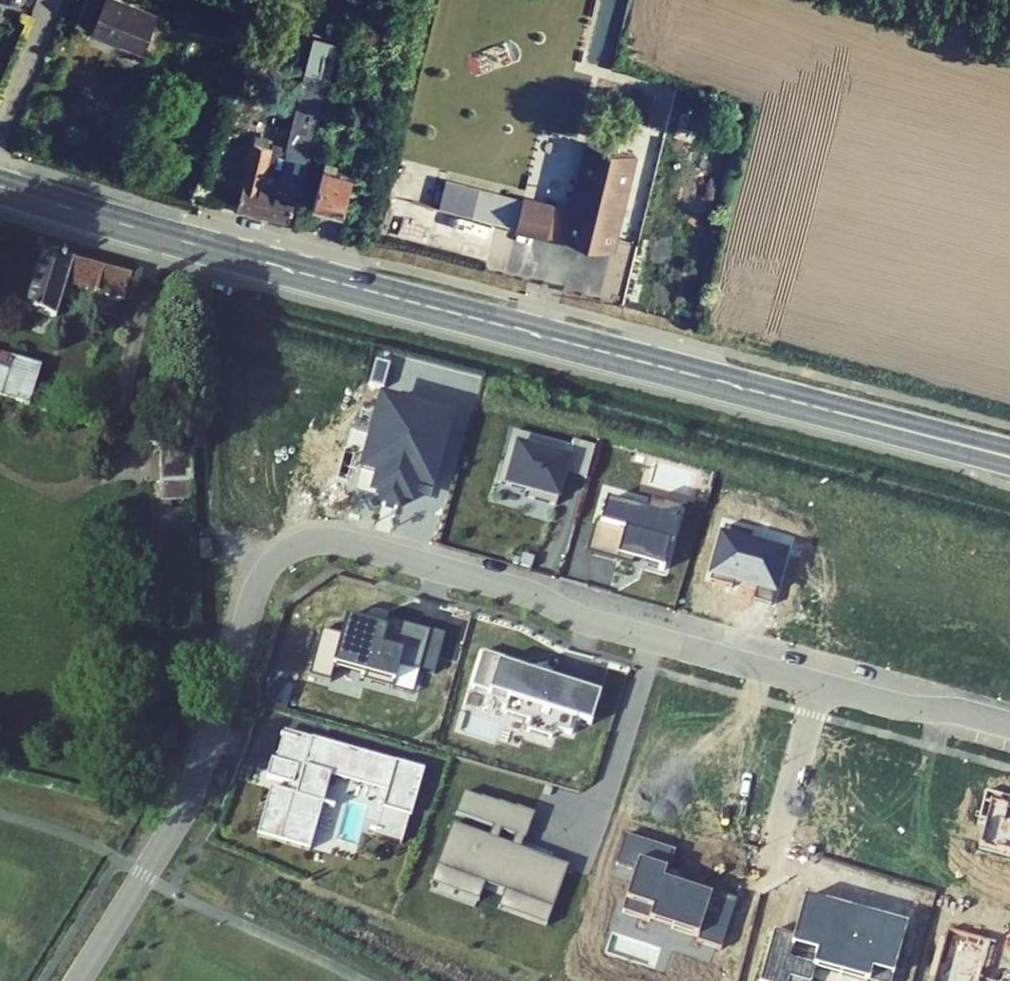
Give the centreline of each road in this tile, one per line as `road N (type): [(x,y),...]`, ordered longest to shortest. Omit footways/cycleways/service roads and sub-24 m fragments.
road 1 (residential): [(1009,719),(960,705),(911,708),(341,545),(298,546),(267,569),(190,795),(79,980)]
road 2 (primary): [(0,186),(188,243),(1009,457)]

